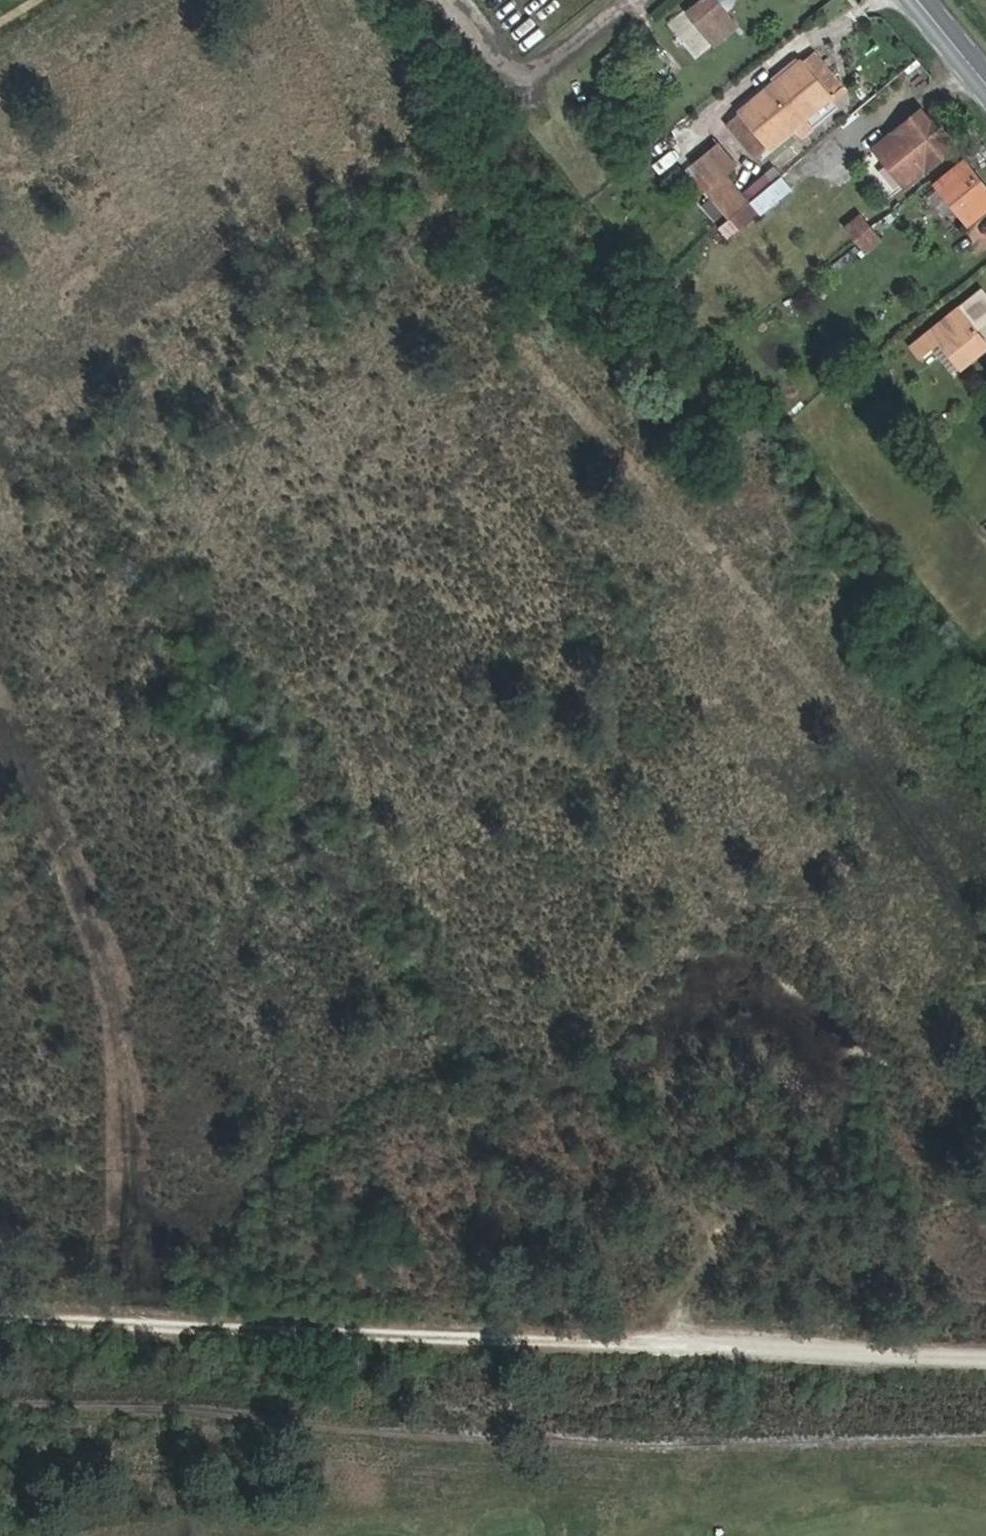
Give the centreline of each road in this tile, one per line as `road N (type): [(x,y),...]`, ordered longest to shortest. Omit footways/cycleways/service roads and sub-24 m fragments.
road 1 (track): [(0,1321),(985,1359)]

